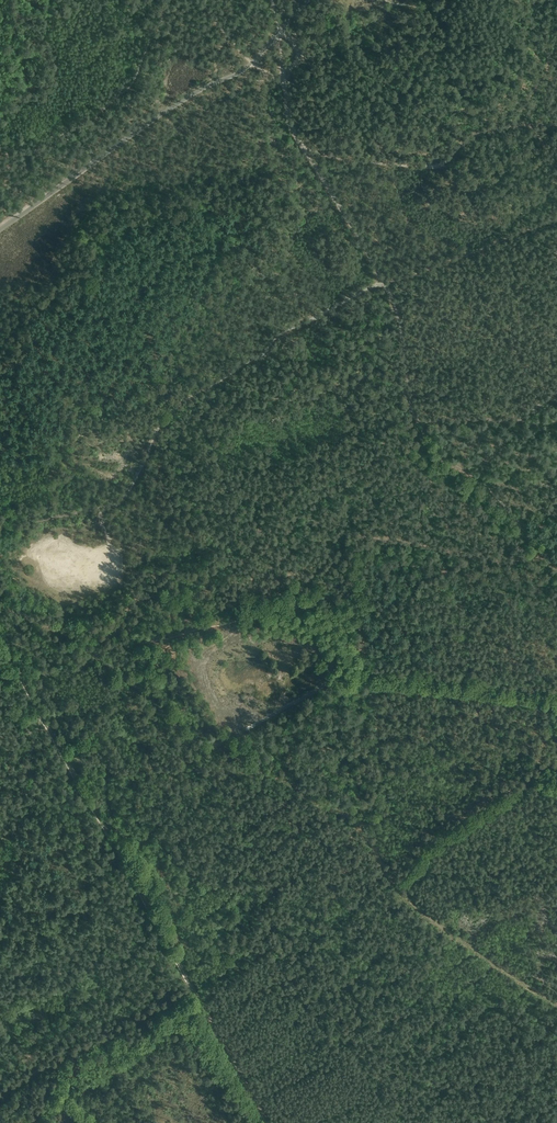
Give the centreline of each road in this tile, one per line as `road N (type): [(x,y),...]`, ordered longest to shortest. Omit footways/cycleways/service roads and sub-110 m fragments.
road 1 (unclassified): [(0,595),(74,638),(182,732),(210,745),(348,675),(556,694)]
road 2 (unclassified): [(309,0),(244,70),(176,104),(0,230)]

